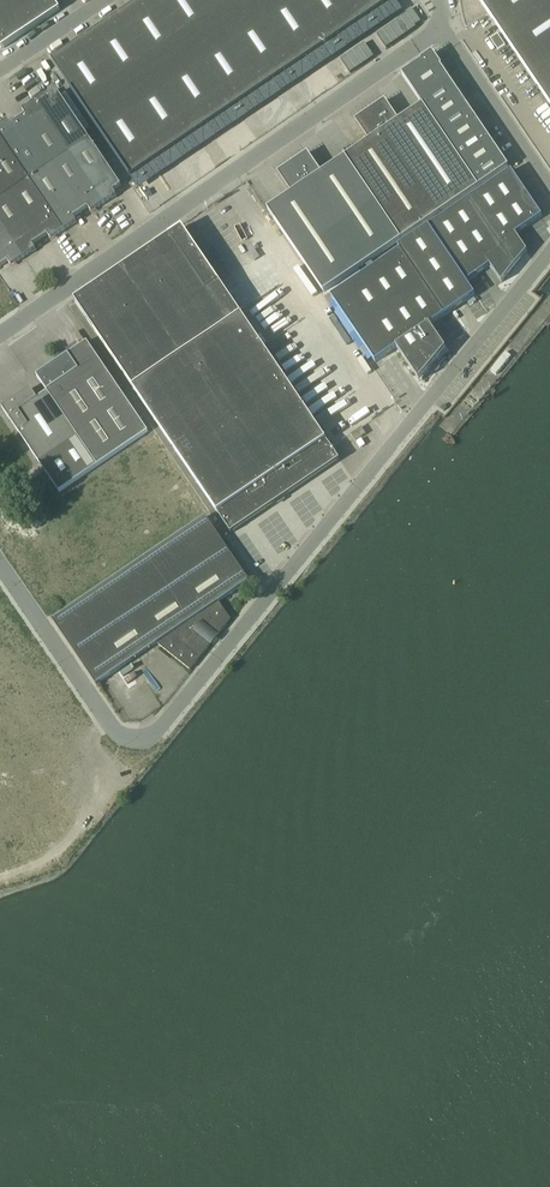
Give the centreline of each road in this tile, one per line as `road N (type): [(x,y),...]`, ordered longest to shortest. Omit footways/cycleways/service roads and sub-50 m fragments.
road 1 (unclassified): [(0,566),(113,729),(129,737),(154,733),(549,250)]
road 2 (unclassified): [(0,334),(440,29)]
road 3 (unclassified): [(549,188),(440,29)]
road 4 (unclassified): [(0,72),(110,0)]

